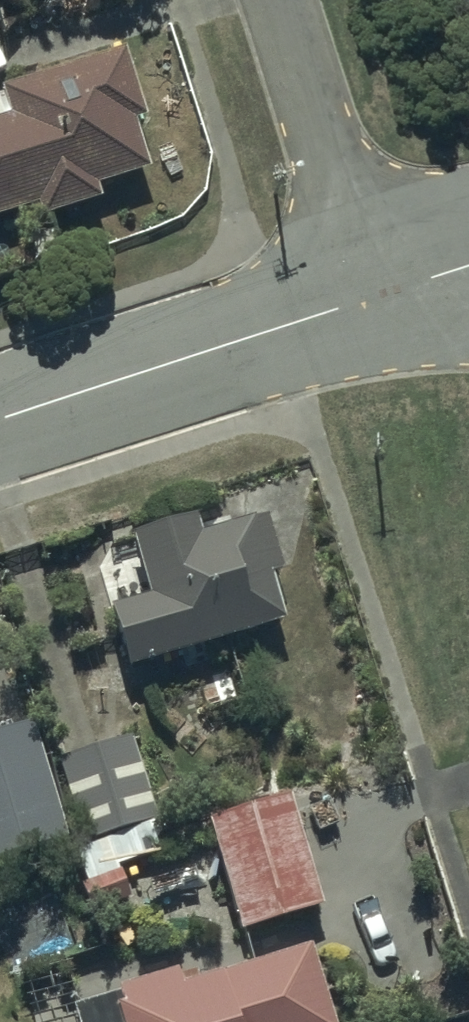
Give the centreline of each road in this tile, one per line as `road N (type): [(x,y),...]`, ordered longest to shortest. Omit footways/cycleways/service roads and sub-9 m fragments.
road 1 (residential): [(379,296),(0,418)]
road 2 (residential): [(379,296),(286,0)]

